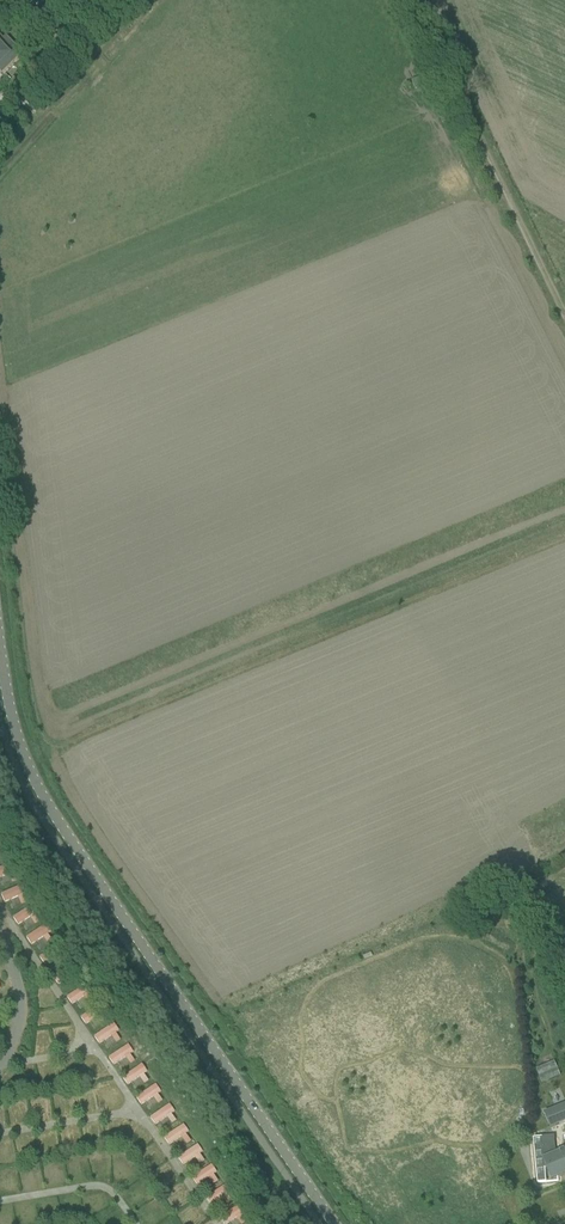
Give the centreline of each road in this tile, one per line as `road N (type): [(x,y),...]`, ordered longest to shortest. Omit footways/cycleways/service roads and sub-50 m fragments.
road 1 (unclassified): [(332,1223),(36,785),(10,710),(0,644)]
road 2 (track): [(564,326),(414,20),(411,0)]
road 3 (track): [(85,0),(0,108)]

